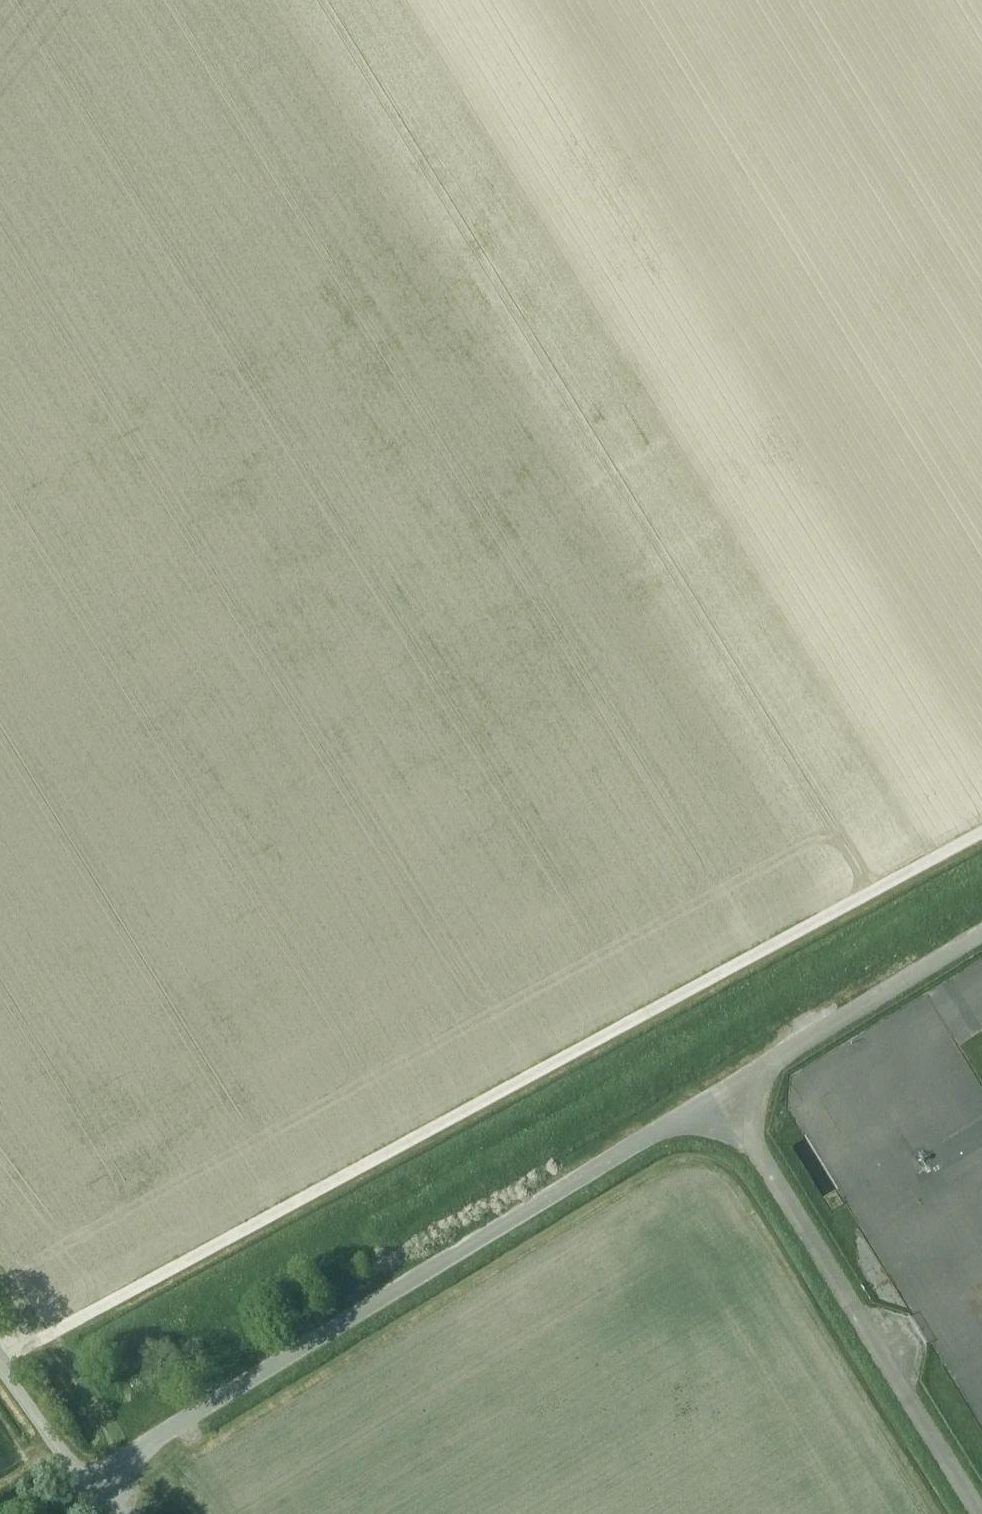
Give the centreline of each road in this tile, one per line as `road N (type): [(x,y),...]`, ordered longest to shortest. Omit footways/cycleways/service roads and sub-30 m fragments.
road 1 (unclassified): [(106,1513),(0,1370)]

